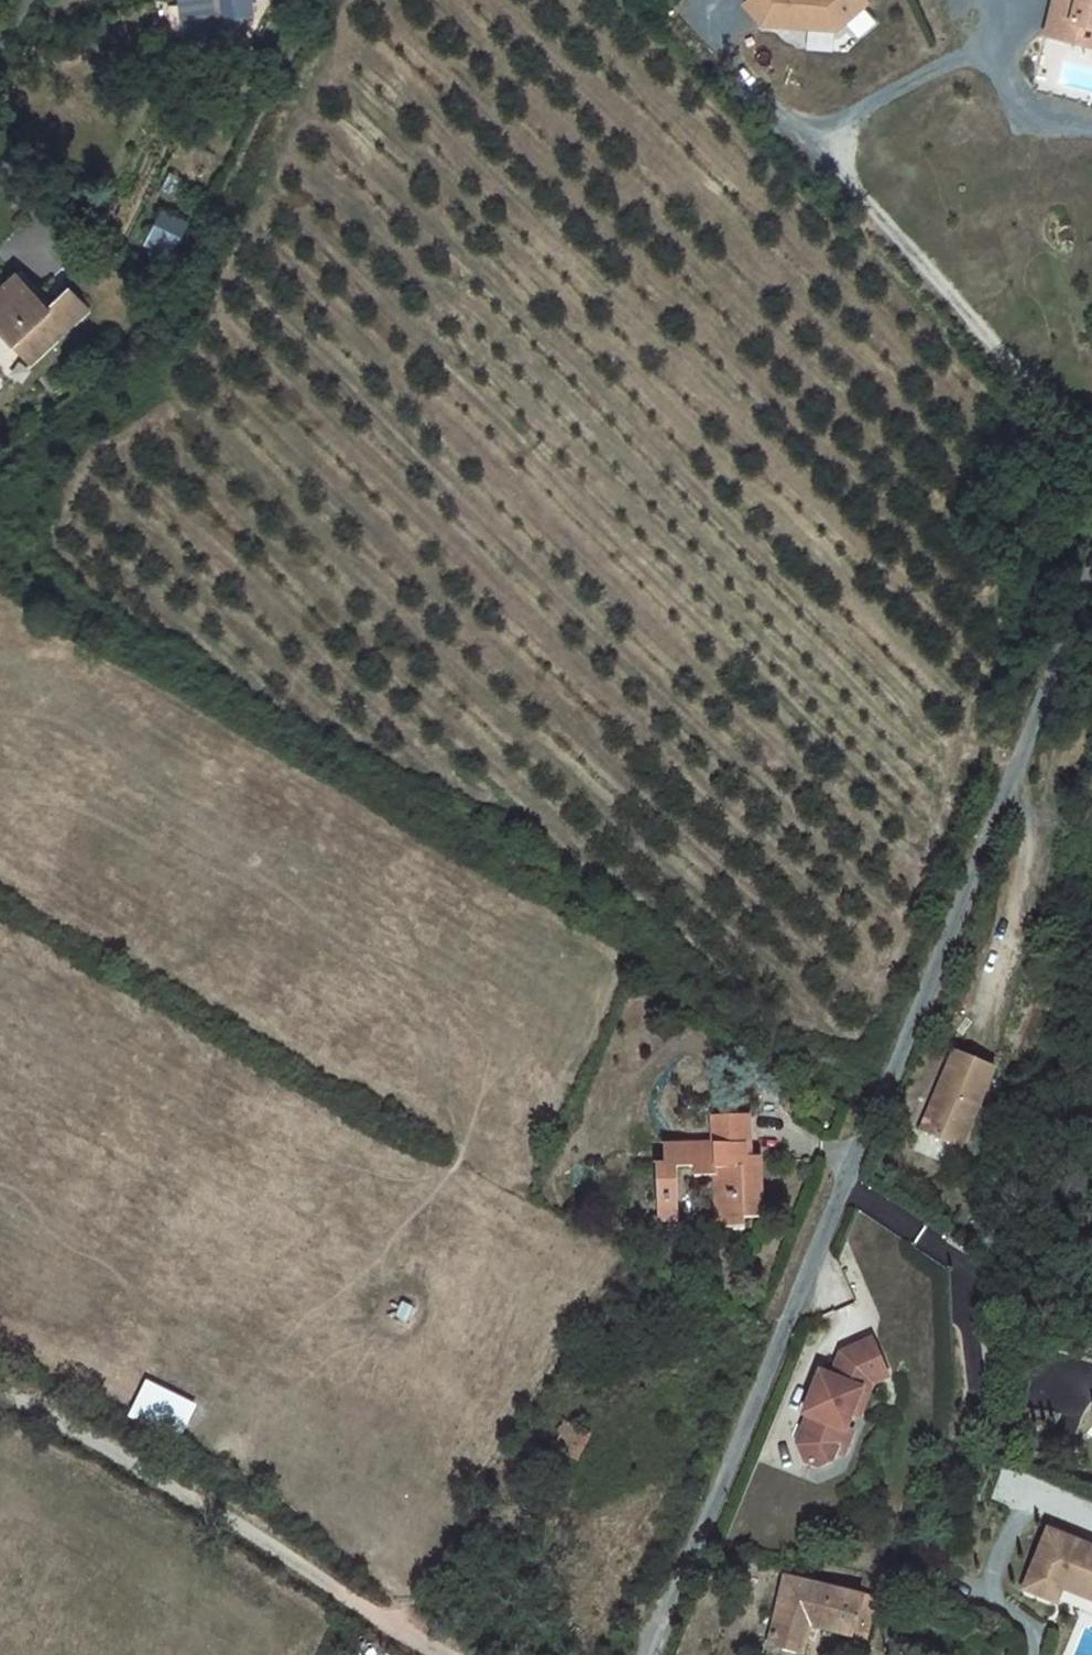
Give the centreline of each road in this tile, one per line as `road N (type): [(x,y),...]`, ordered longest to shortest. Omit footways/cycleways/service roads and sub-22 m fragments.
road 1 (unclassified): [(654,1654),(1091,560)]
road 2 (track): [(0,1393),(239,1525),(443,1654)]

